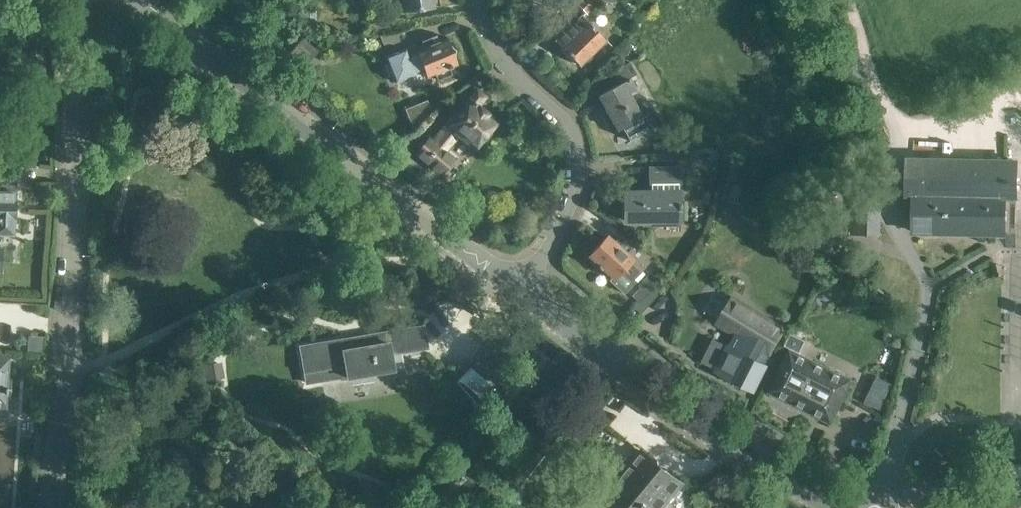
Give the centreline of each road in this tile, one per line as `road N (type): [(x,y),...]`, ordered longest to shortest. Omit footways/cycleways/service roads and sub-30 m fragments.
road 1 (residential): [(48,507),(68,326),(67,0)]
road 2 (residential): [(522,288),(143,0)]
road 3 (residential): [(837,507),(698,420),(522,288)]
road 4 (residential): [(522,288),(572,199),(576,149),(562,118),(495,48),(476,0)]

